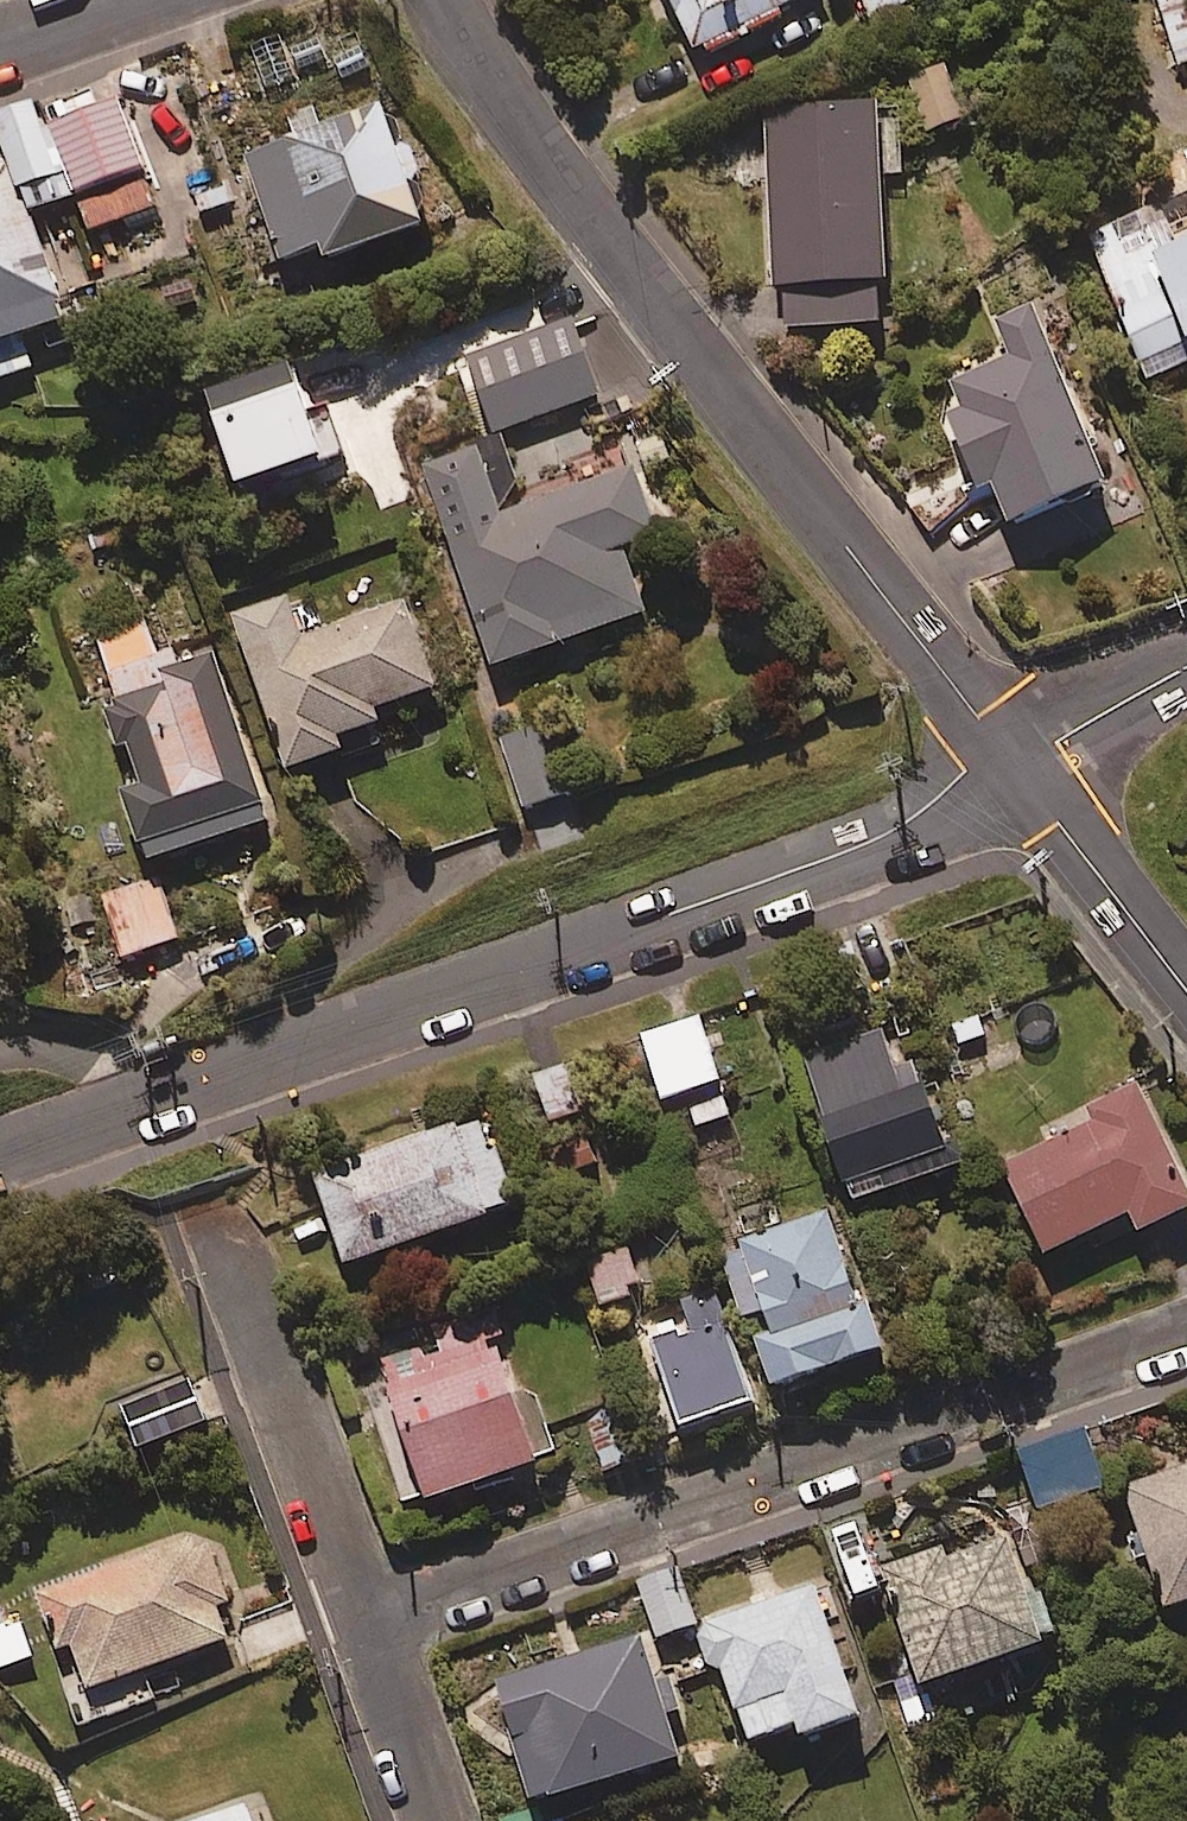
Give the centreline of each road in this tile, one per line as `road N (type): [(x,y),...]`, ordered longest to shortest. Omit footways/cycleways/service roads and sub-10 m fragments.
road 1 (residential): [(1011,758),(966,772),(894,829),(0,1150)]
road 2 (residential): [(447,0),(554,165),(1011,758)]
road 3 (residential): [(1186,1325),(367,1621)]
road 4 (residential): [(222,1242),(367,1621)]
road 5 (residential): [(1011,758),(1186,985)]
road 6 (residential): [(367,1621),(438,1820)]
road 7 (residential): [(1186,662),(1056,741),(1011,758)]
road 8 (residential): [(122,0),(0,45)]

